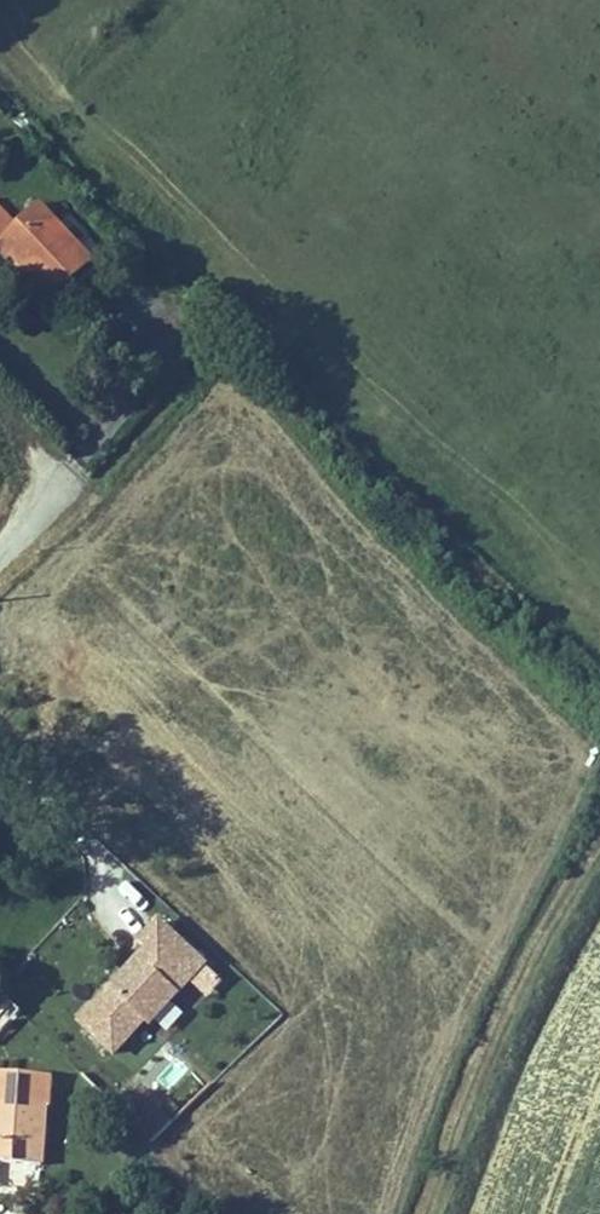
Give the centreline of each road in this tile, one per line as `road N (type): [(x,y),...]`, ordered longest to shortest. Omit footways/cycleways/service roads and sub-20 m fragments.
road 1 (track): [(599,851),(436,1213)]

